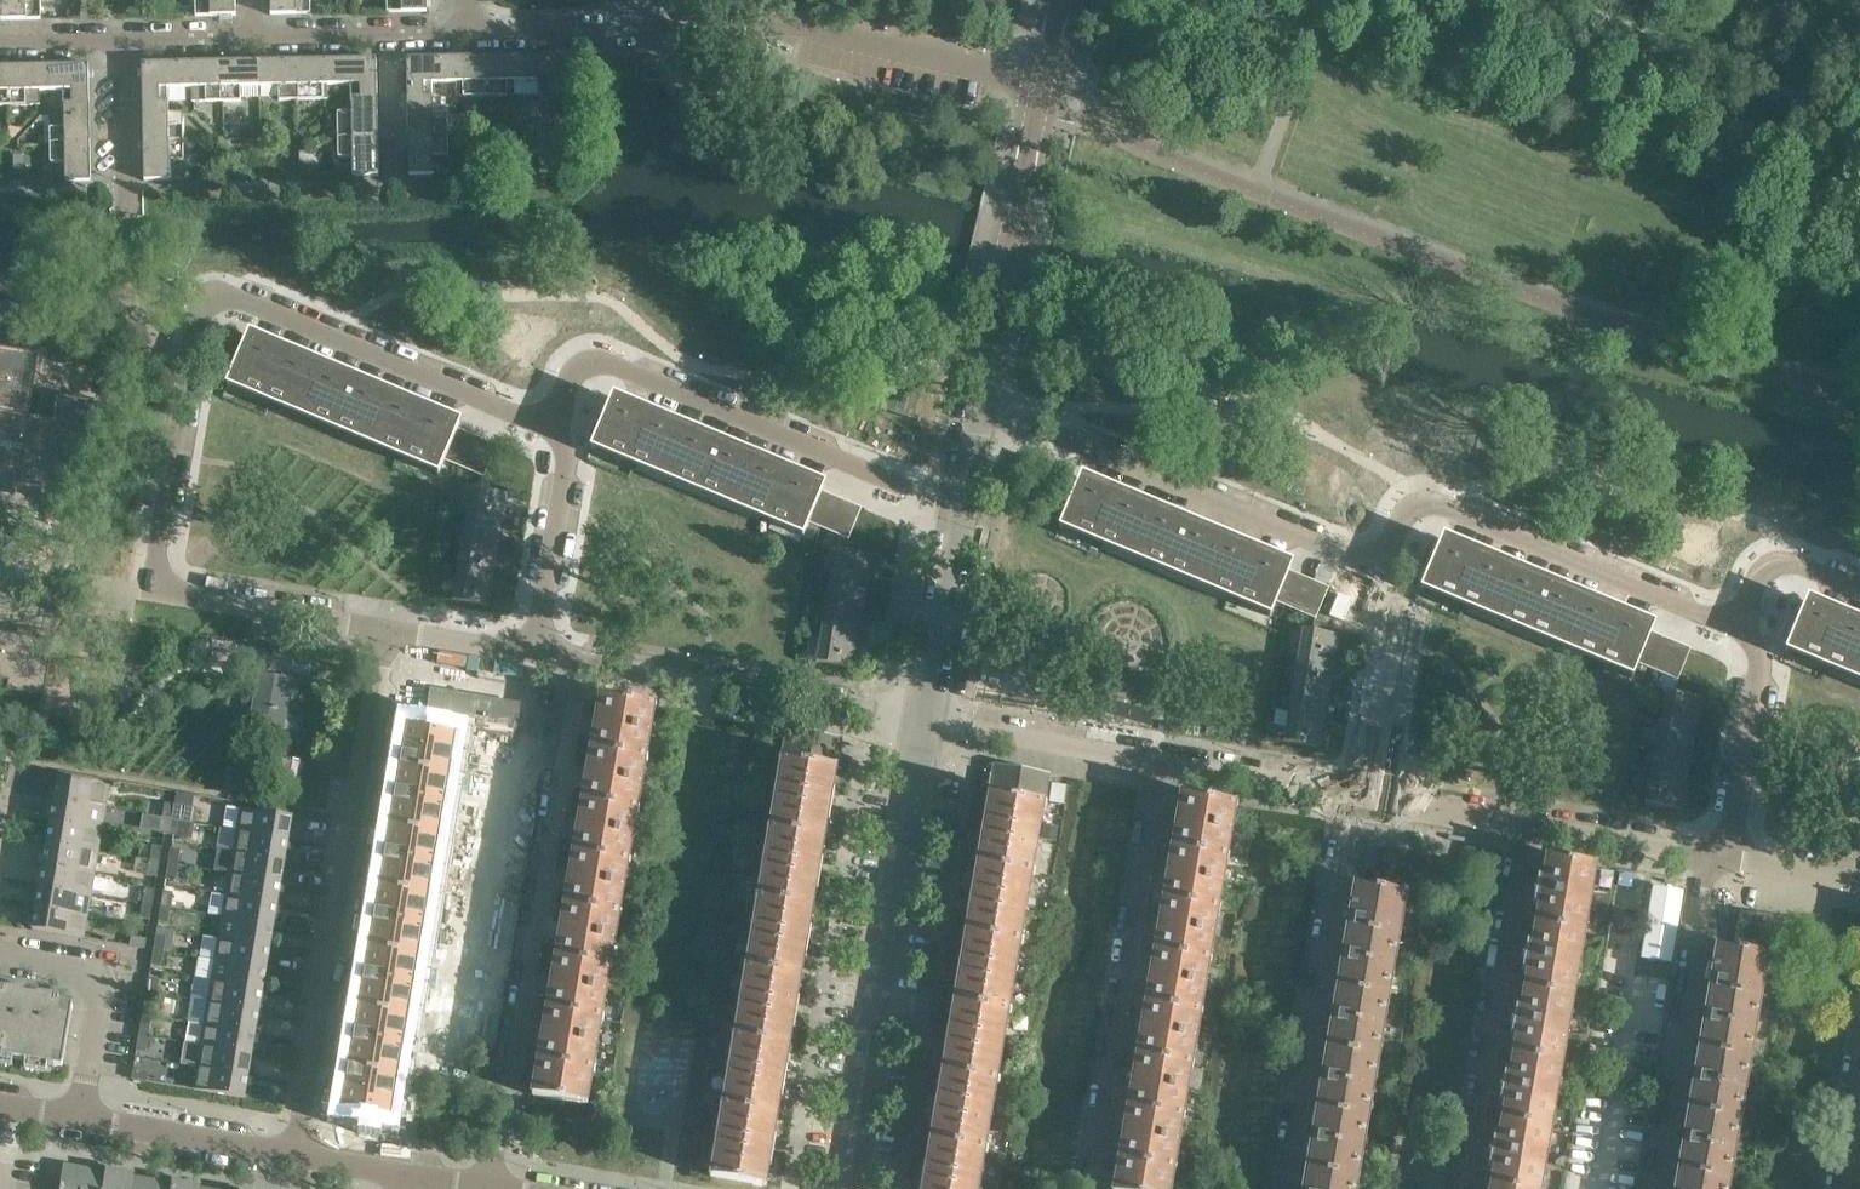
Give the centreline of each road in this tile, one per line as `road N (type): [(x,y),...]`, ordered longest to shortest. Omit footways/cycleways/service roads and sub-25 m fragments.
road 1 (residential): [(393,641),(196,609),(175,584),(202,331),(227,317),(258,321),(522,420)]
road 2 (residential): [(1037,91),(895,50),(815,37),(733,29),(470,31)]
road 3 (residential): [(487,1188),(556,799),(589,672)]
road 4 (residential): [(300,1156),(355,818),(393,641)]
road 5 (residential): [(522,420),(595,353),(956,510)]
road 6 (tertiary): [(846,1188),(937,727)]
road 7 (residential): [(1082,1188),(1163,769)]
road 8 (residential): [(1364,555),(1327,563),(970,425)]
road 9 (residential): [(1726,615),(1677,613),(1426,510),(1364,555)]
road 10 (residential): [(1280,1188),(1357,804)]
road 11 (residential): [(1462,1188),(1534,831)]
road 12 (residential): [(937,727),(589,672)]
road 13 (tertiary): [(970,425),(1037,91)]
road 14 (residential): [(1659,1188),(1721,863)]
road 15 (residential): [(1721,863),(1748,662),(1726,615)]
road 16 (residential): [(1357,804),(1378,607),(1364,555)]
road 17 (residential): [(520,661),(545,456),(522,420)]
road 18 (residential): [(81,1118),(104,993),(86,967),(0,953)]
road 19 (residential): [(1163,769),(937,727)]
road 20 (residential): [(81,1118),(300,1156)]
road 21 (tertiary): [(937,727),(956,510)]
road 22 (residential): [(470,31),(255,36)]
road 23 (residential): [(1357,804),(1163,769)]
road 24 (residential): [(1721,863),(1534,831)]
road 25 (residential): [(1534,831),(1357,804)]
road 26 (residential): [(1859,606),(1812,588),(1763,592),(1726,615)]
road 27 (residential): [(1859,887),(1721,863)]
road 28 (residential): [(125,172),(125,40)]
road 29 (residential): [(255,36),(125,40)]
road 30 (residential): [(520,661),(393,641)]
road 31 (residential): [(125,40),(0,41)]

